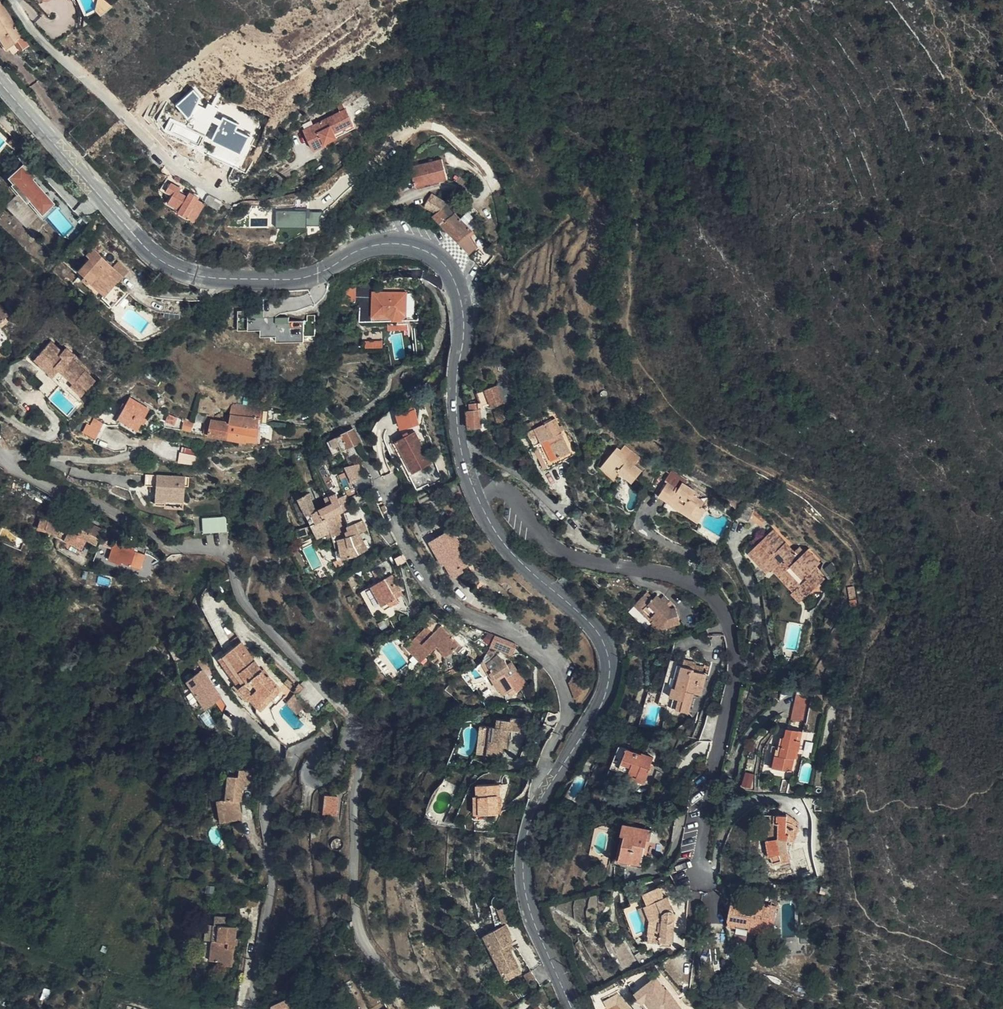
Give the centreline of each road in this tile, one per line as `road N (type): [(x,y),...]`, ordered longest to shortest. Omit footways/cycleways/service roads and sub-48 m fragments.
road 1 (tertiary): [(0,80),(151,251),(183,269),(301,277),(383,243),(441,258),(464,311),(460,433),(477,493)]
road 2 (residential): [(477,493),(510,491),(560,549),(682,577),(720,603),(736,680),(702,873)]
road 3 (unclassified): [(360,733),(336,696),(245,601),(233,563),(211,549),(174,548),(3,457)]
road 4 (unclassified): [(360,733),(323,781),(309,768),(324,746),(305,744),(269,801),(271,886),(248,1008)]
road 5 (unclassified): [(552,784),(545,765),(569,705),(563,676),(526,638),(447,596),(393,513),(388,487)]
road 6 (tertiary): [(477,493),(510,548),(597,628),(609,653),(606,694),(552,784)]
road 7 (residential): [(15,0),(38,33),(180,170),(236,198)]
road 8 (unclassified): [(421,1008),(362,930),(360,733)]
road 9 (tertiary): [(552,784),(526,845),(525,879),(574,1008)]

